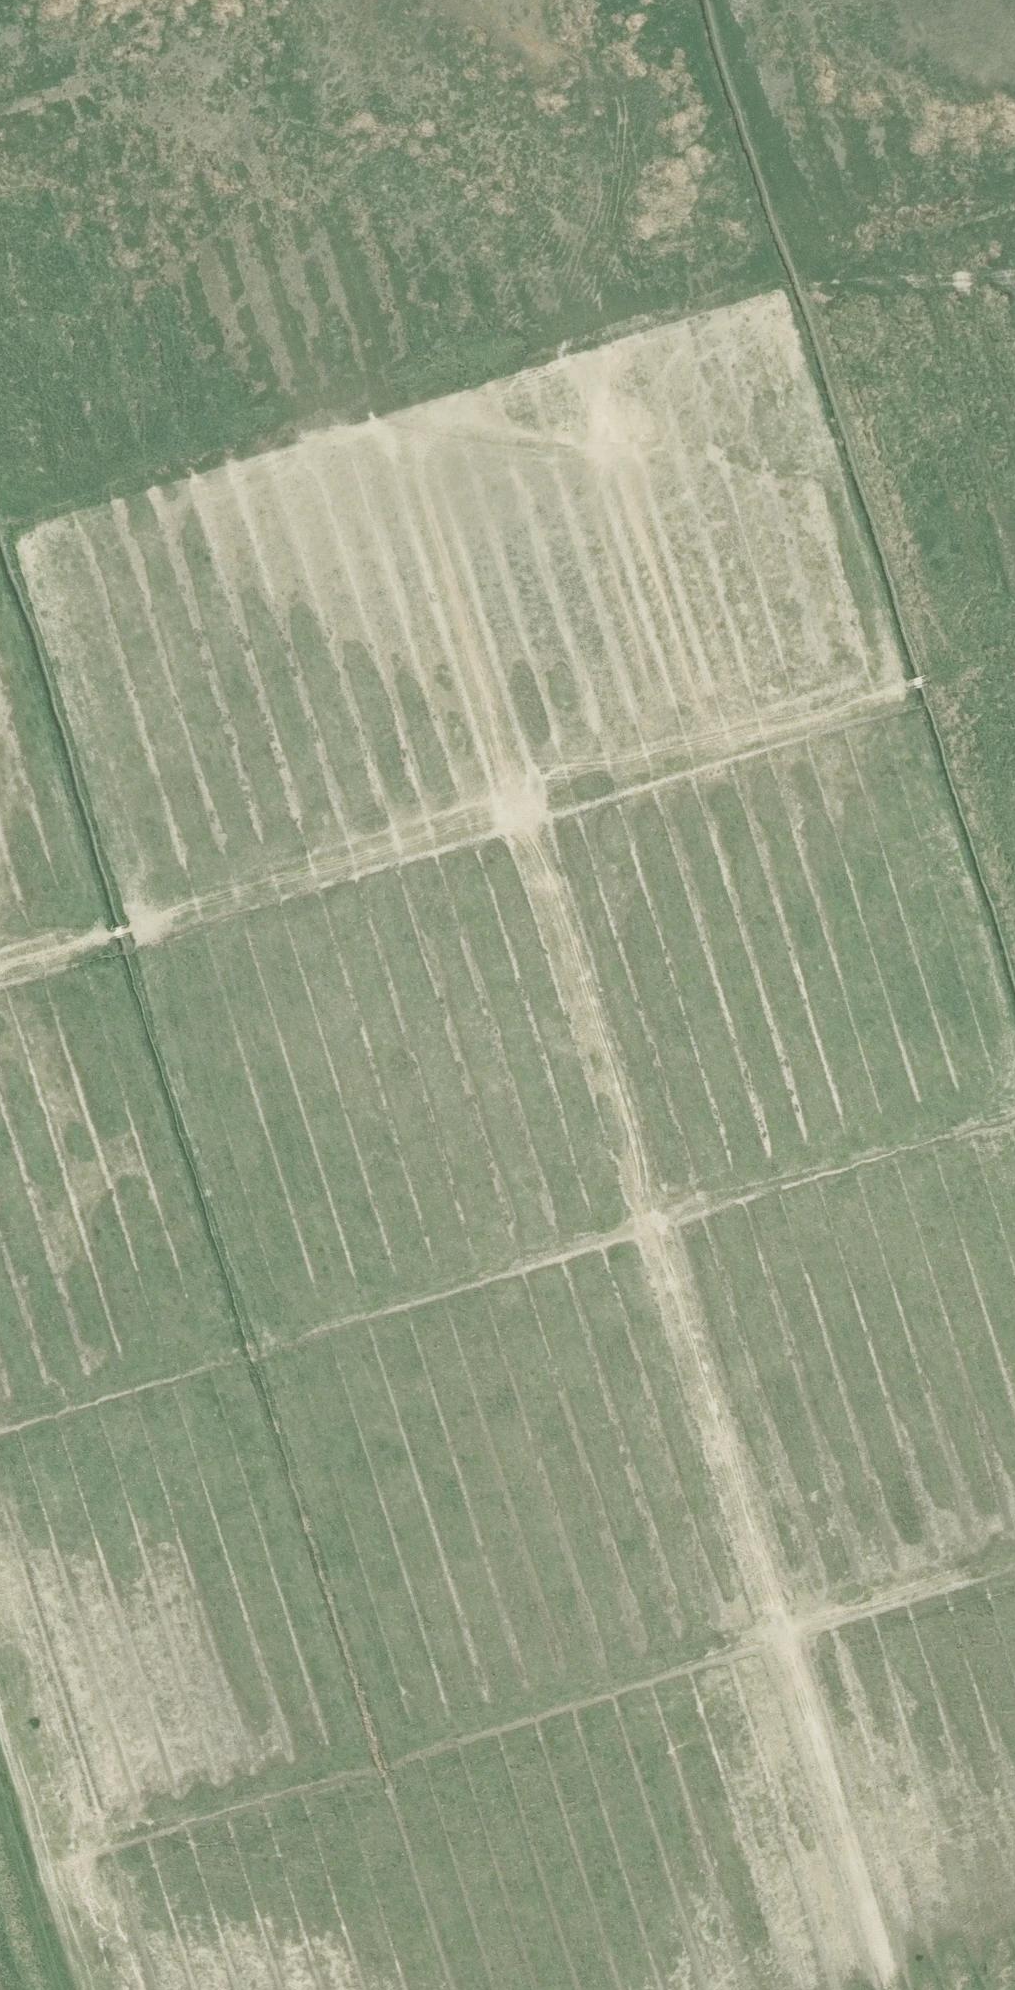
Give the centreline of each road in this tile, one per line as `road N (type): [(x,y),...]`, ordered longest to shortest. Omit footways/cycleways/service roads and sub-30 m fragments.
road 1 (track): [(0,1822),(51,1989)]

